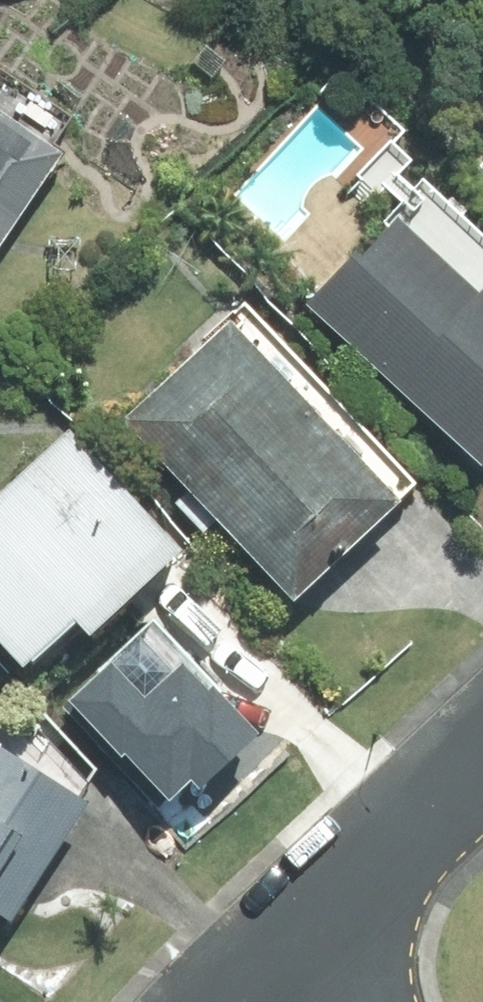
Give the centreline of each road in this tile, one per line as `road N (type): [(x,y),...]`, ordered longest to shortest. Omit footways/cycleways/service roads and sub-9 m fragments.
road 1 (residential): [(303,922),(482,757)]

